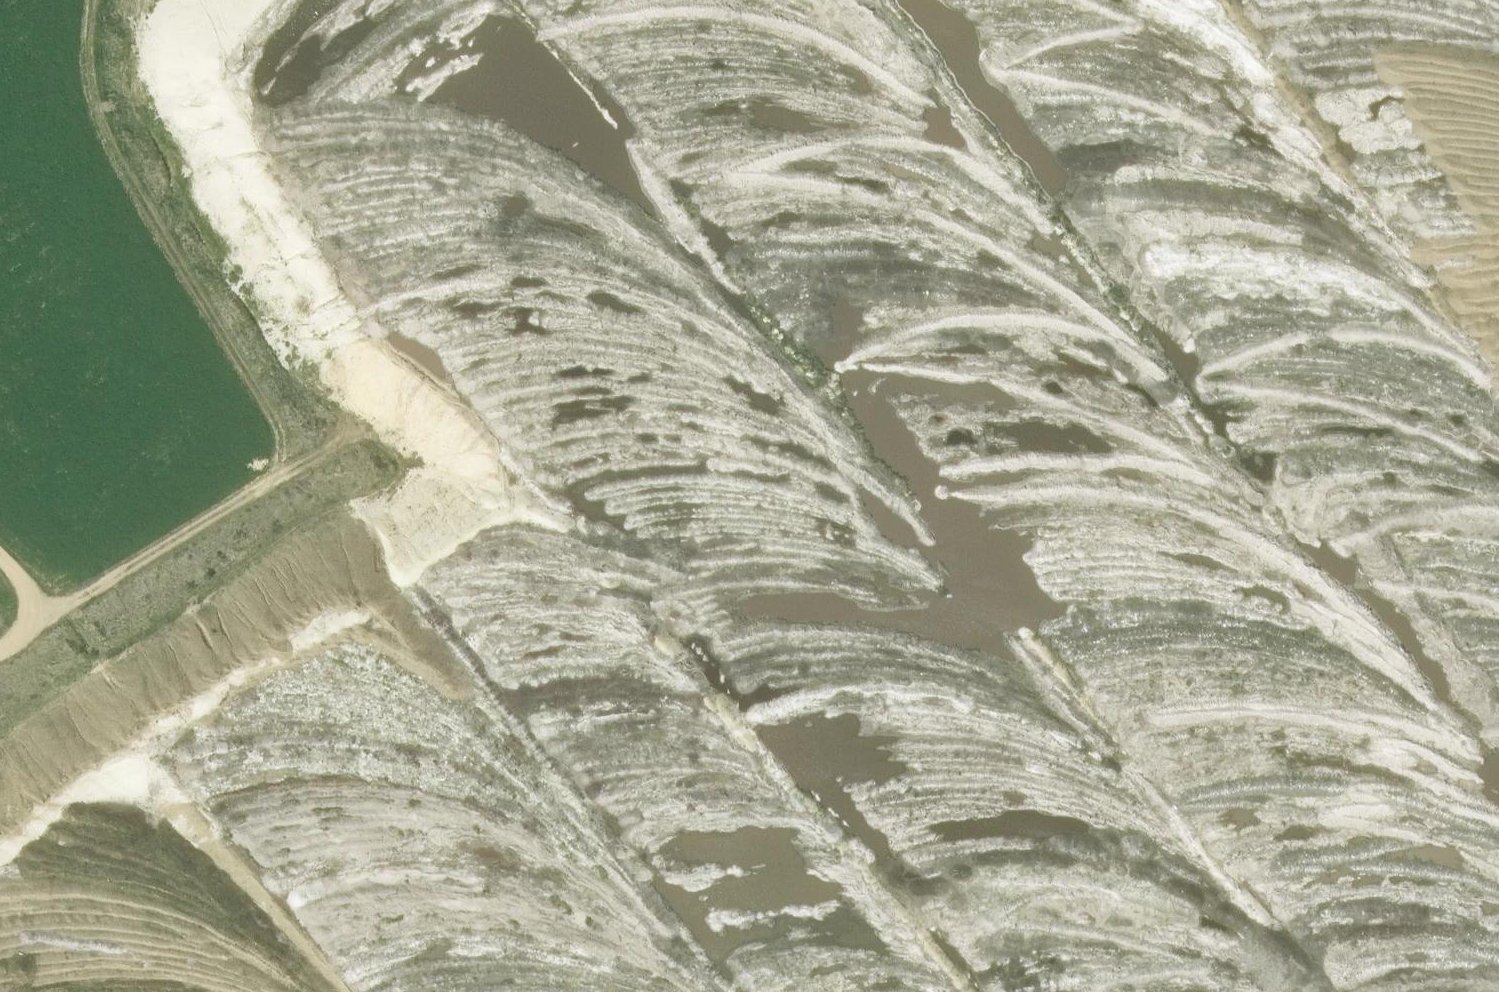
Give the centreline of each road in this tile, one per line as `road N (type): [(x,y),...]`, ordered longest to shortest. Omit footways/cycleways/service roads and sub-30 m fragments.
road 1 (track): [(0,564),(57,618),(0,653)]

